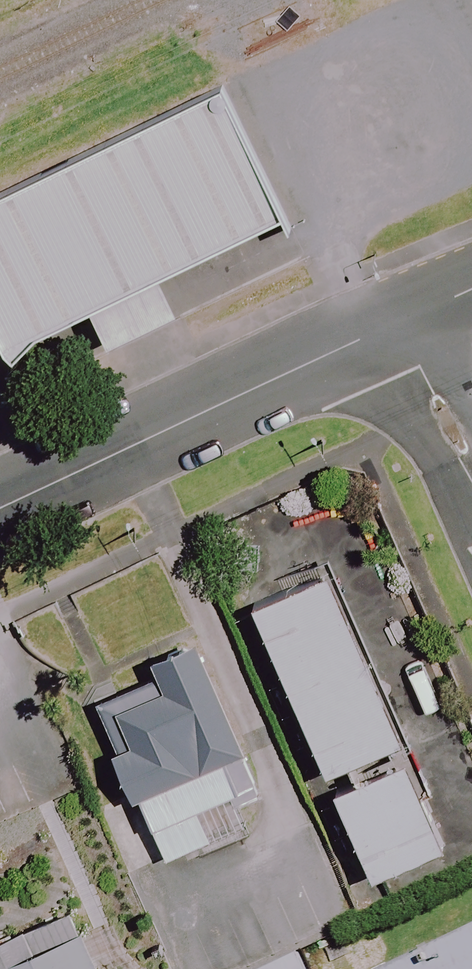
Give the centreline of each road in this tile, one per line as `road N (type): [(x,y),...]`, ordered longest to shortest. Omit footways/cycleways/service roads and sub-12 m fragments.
road 1 (residential): [(0,509),(400,324)]
road 2 (residential): [(400,324),(471,482)]

